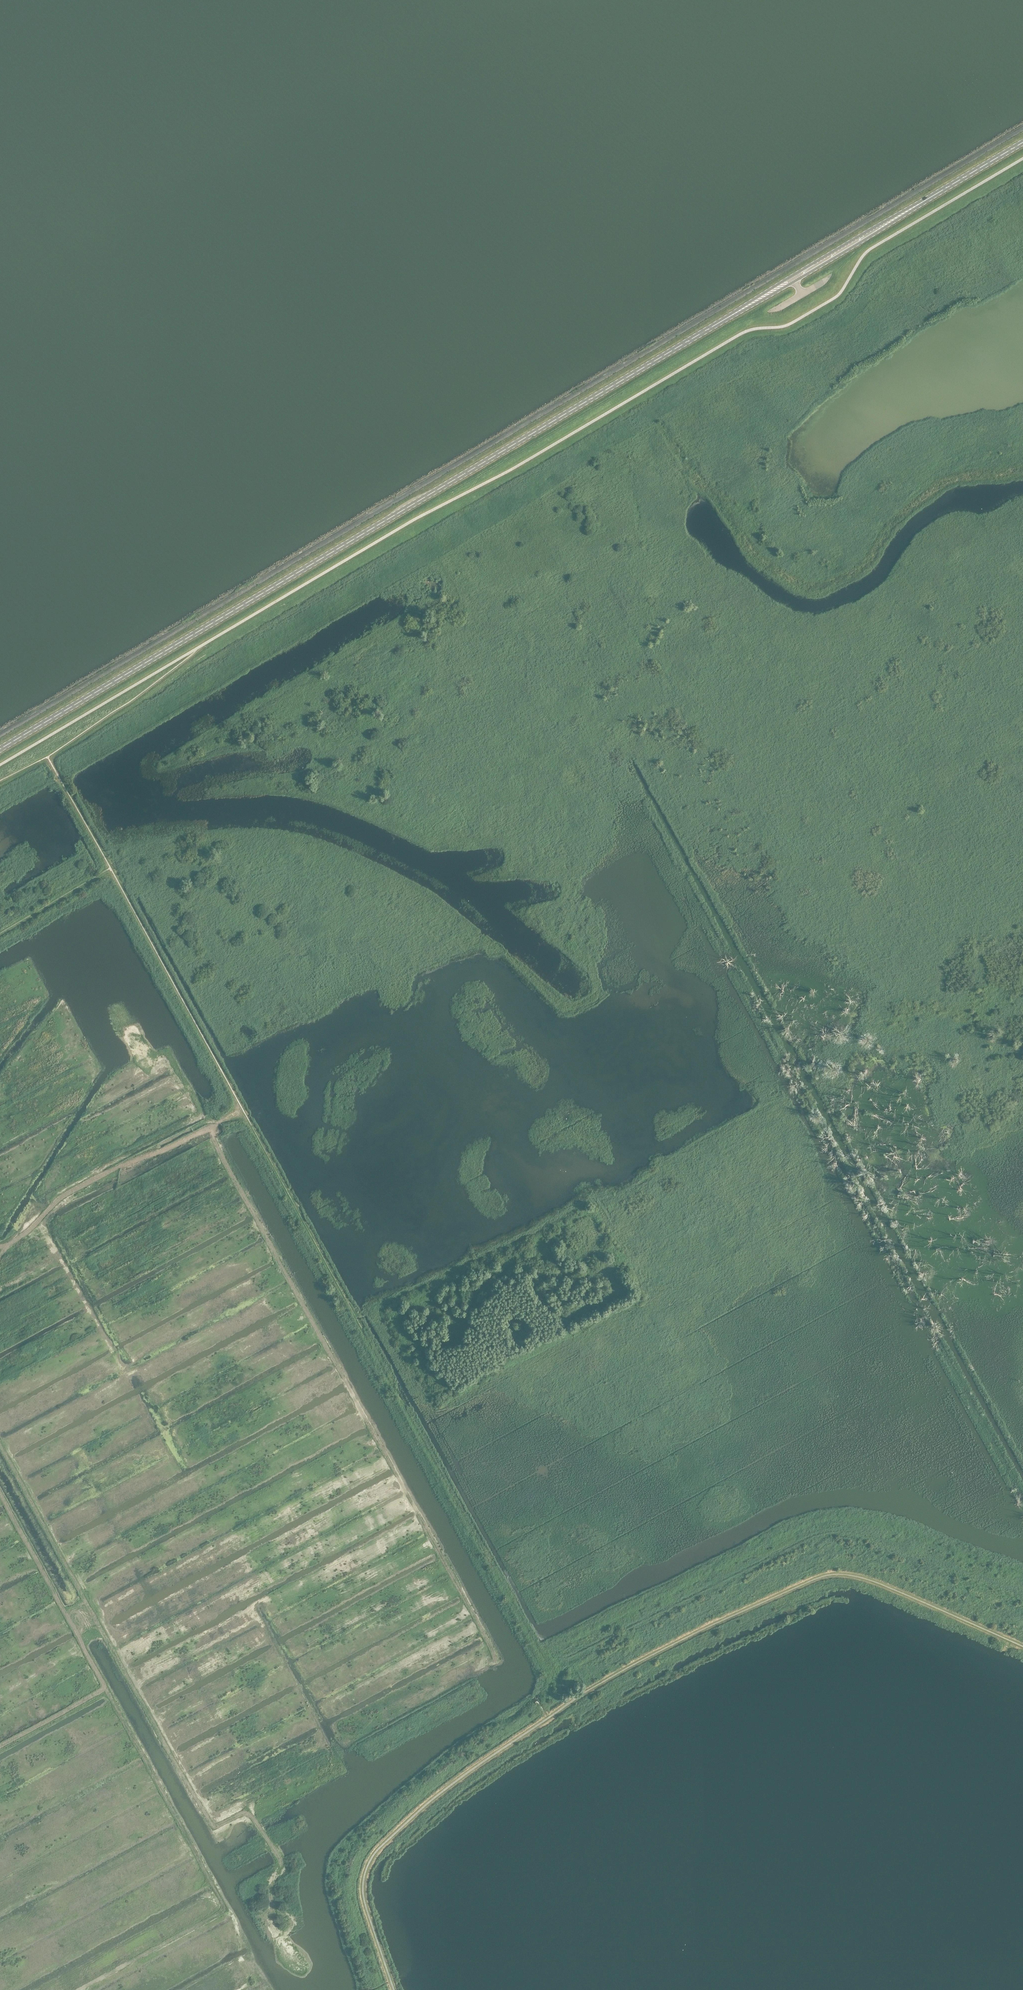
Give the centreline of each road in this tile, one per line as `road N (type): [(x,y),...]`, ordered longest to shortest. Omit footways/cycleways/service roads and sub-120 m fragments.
road 1 (secondary): [(0,748),(1022,143)]

